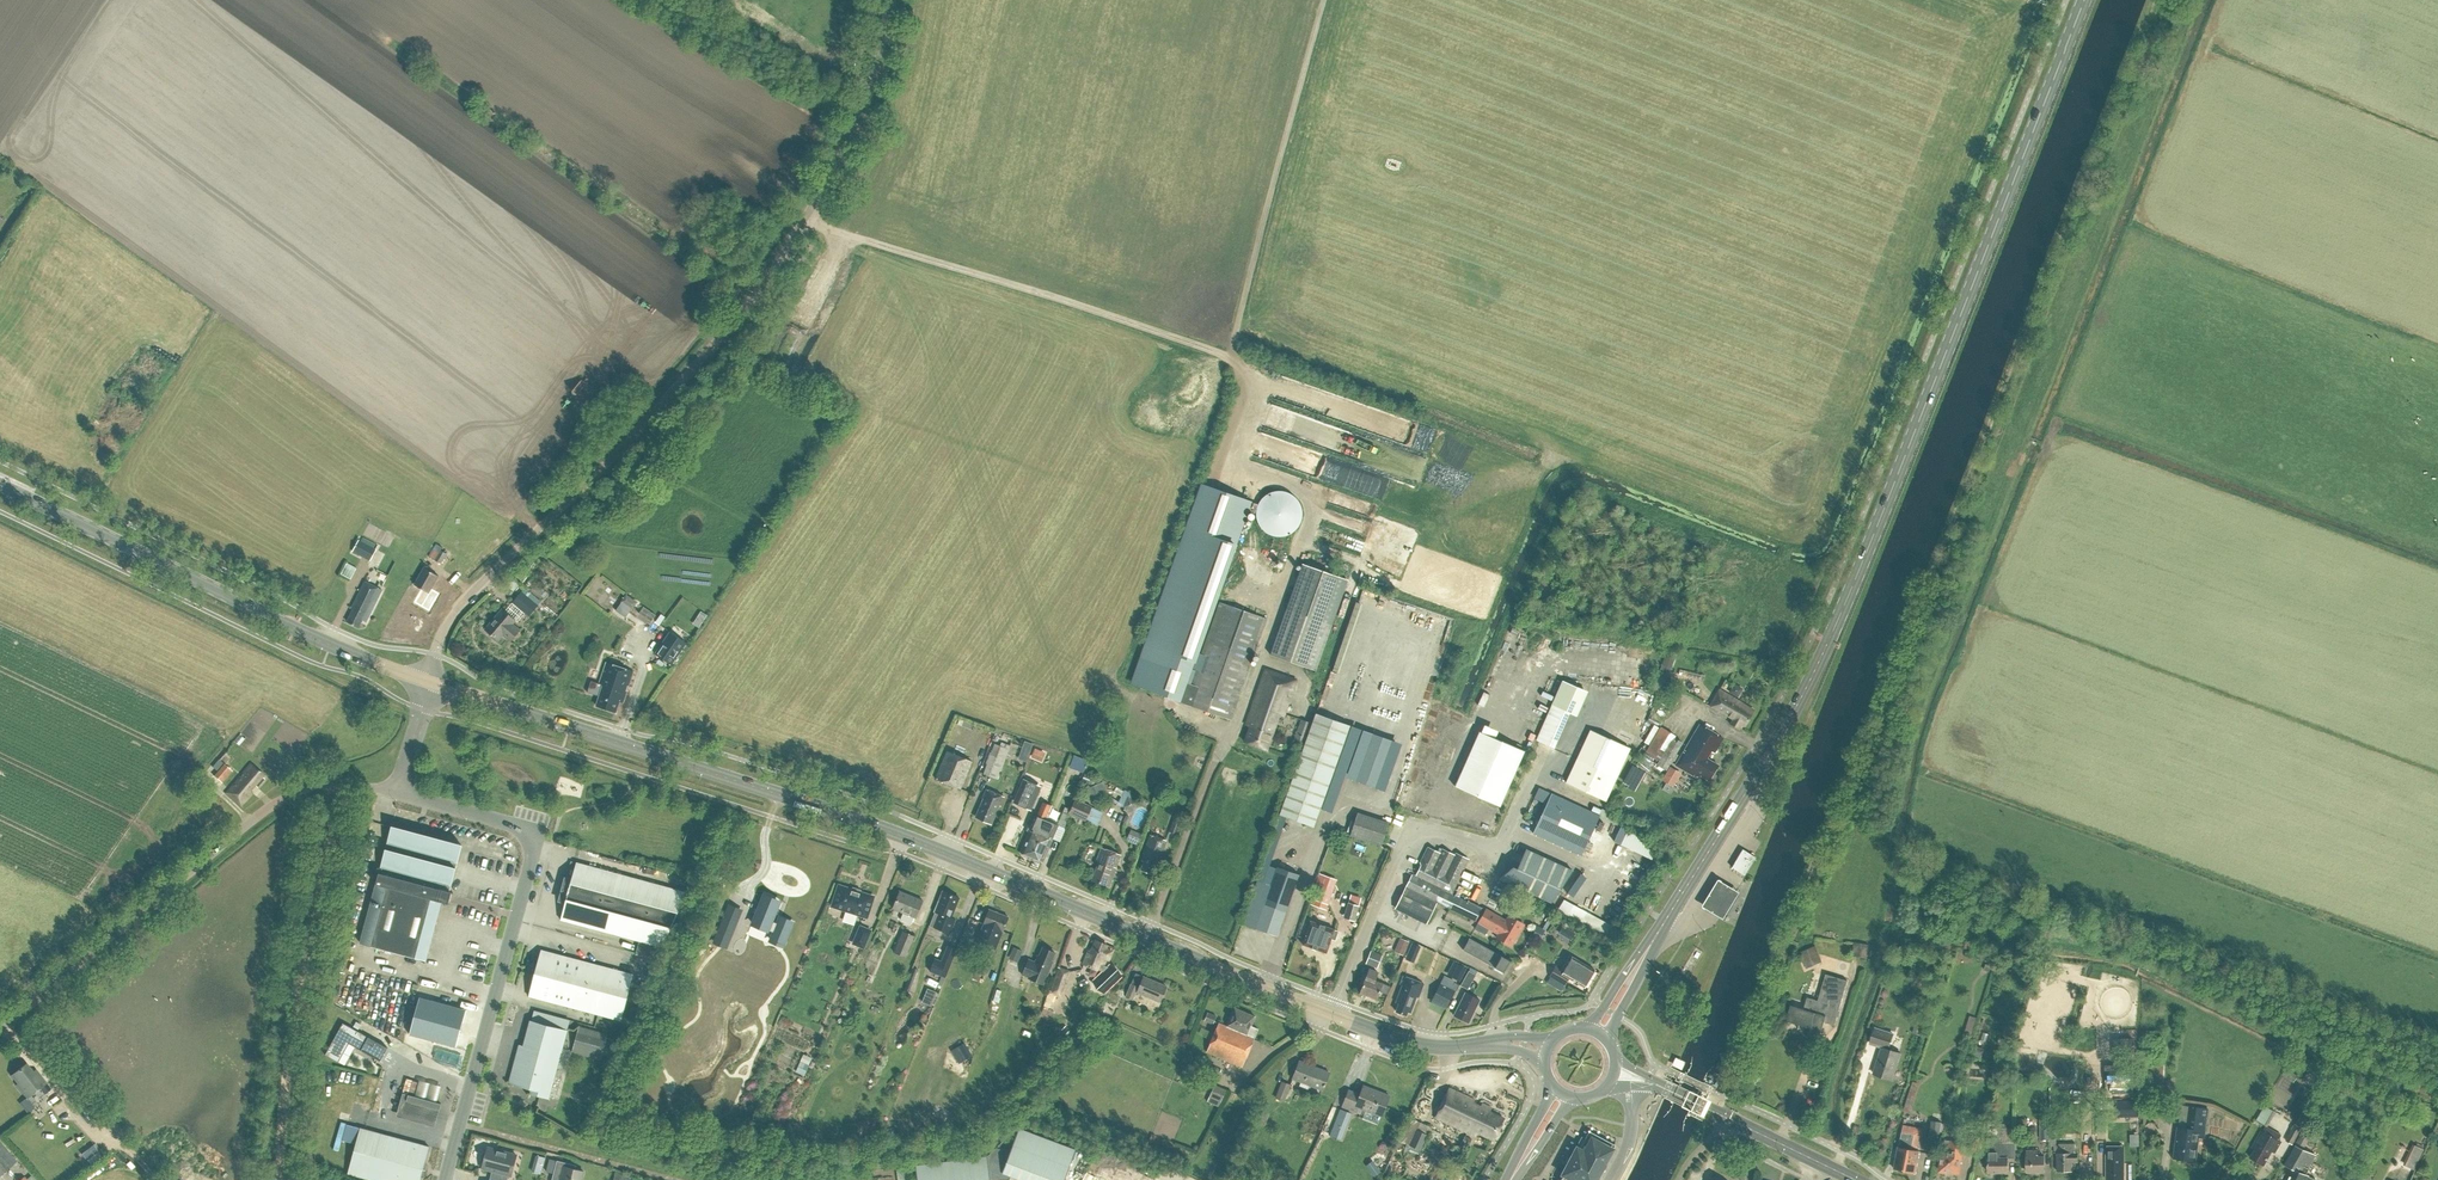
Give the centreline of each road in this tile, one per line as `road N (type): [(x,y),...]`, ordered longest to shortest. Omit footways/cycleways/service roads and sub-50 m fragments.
road 1 (track): [(2156,0),(1719,1094)]
road 2 (secondary): [(1501,1042),(1409,1042),(908,838),(430,681)]
road 3 (primary): [(1650,945),(1750,786),(1829,639),(2083,0)]
road 4 (unclassified): [(430,681),(438,643),(459,604),(613,457),(752,298),(856,122),(888,0)]
road 5 (unclassified): [(398,793),(540,832),(445,1179)]
road 6 (track): [(1230,355),(799,218),(775,187)]
road 7 (unclassified): [(0,1028),(287,797),(335,781),(398,793)]
road 8 (secondary): [(430,681),(320,640),(0,483)]
road 9 (track): [(1327,0),(1237,303),(1230,355),(1253,384)]
road 10 (track): [(339,781),(295,1009),(279,1179)]
road 11 (primary): [(1856,1179),(1724,1117)]
road 12 (track): [(848,234),(790,346)]

